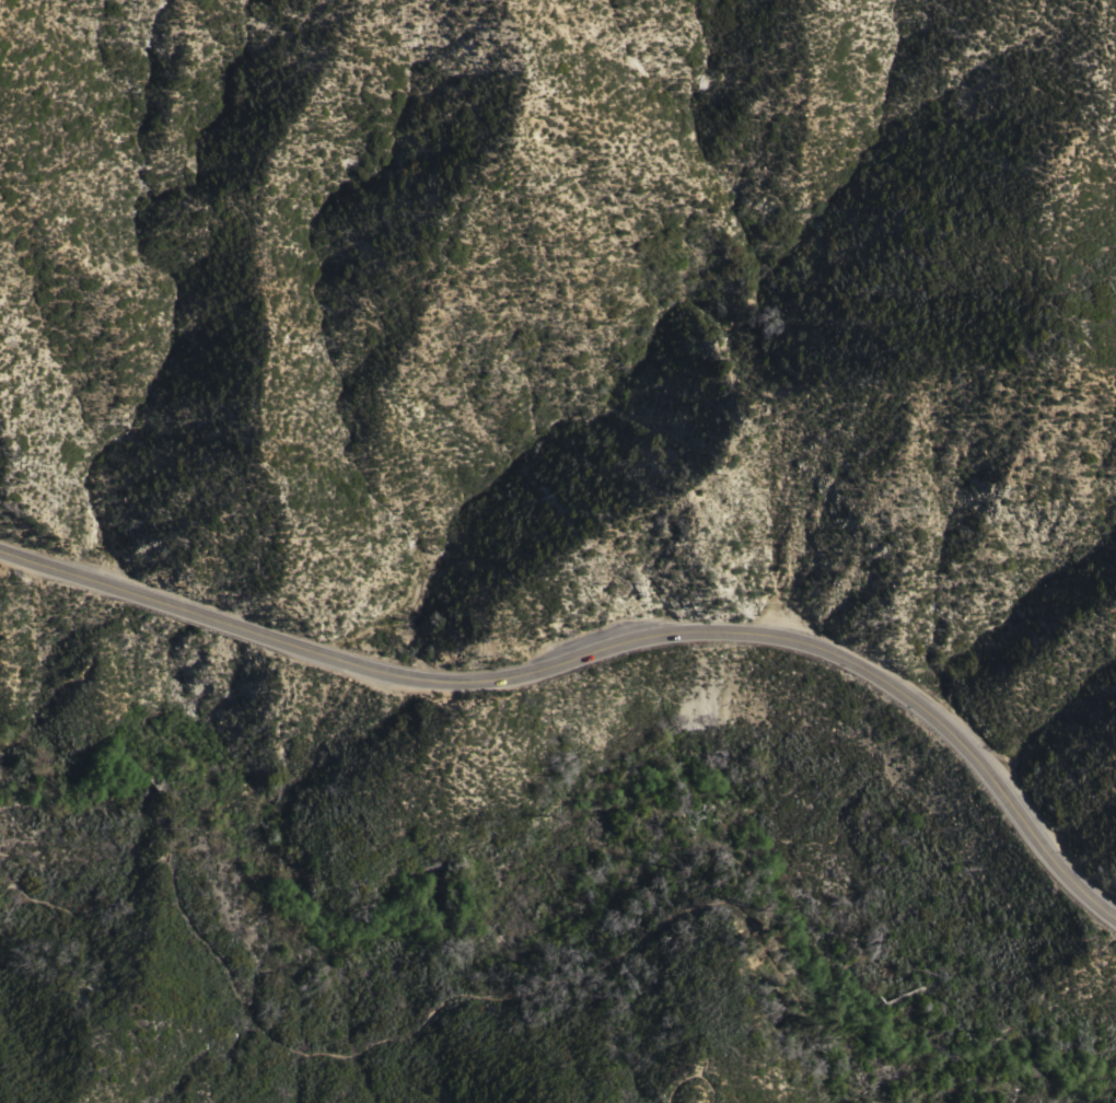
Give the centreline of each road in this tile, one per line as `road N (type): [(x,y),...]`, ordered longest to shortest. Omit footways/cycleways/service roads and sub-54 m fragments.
road 1 (secondary): [(0,549),(394,674),(518,677),(698,634),(823,650),(883,680),(951,734),(1115,918)]

